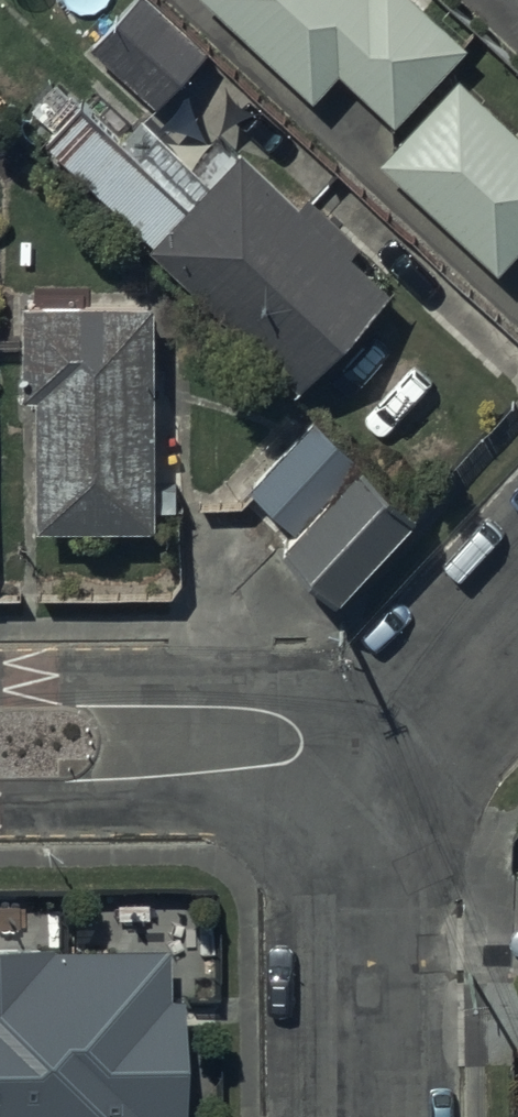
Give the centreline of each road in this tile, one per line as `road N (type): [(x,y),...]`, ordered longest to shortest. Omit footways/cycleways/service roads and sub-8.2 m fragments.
road 1 (residential): [(373,1116),(372,740)]
road 2 (residential): [(0,744),(372,740)]
road 3 (residential): [(372,740),(517,612)]

